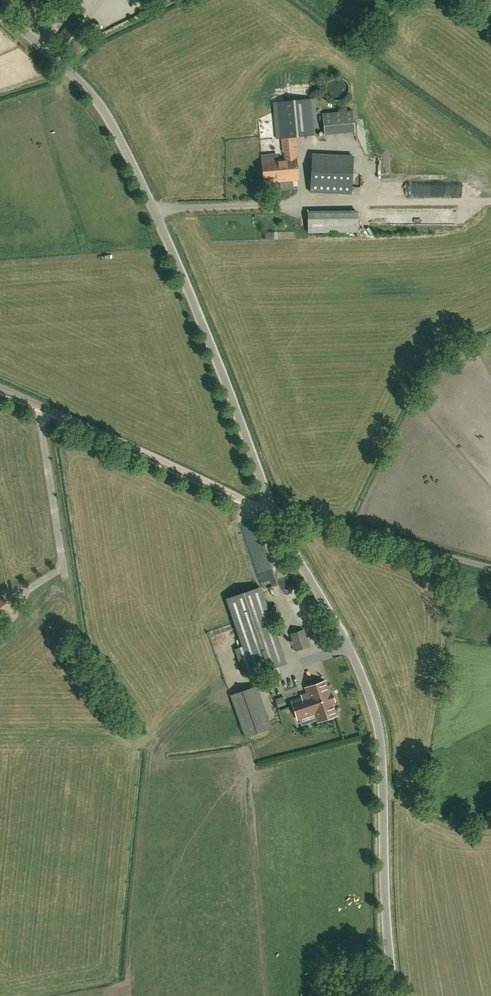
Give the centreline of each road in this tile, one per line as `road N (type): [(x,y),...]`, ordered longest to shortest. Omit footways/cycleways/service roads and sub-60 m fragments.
road 1 (unclassified): [(271,509),(100,101),(0,14)]
road 2 (unclassified): [(393,995),(377,720),(346,641),(271,509)]
road 3 (track): [(271,509),(0,388)]
road 4 (unclassified): [(490,567),(271,509)]

